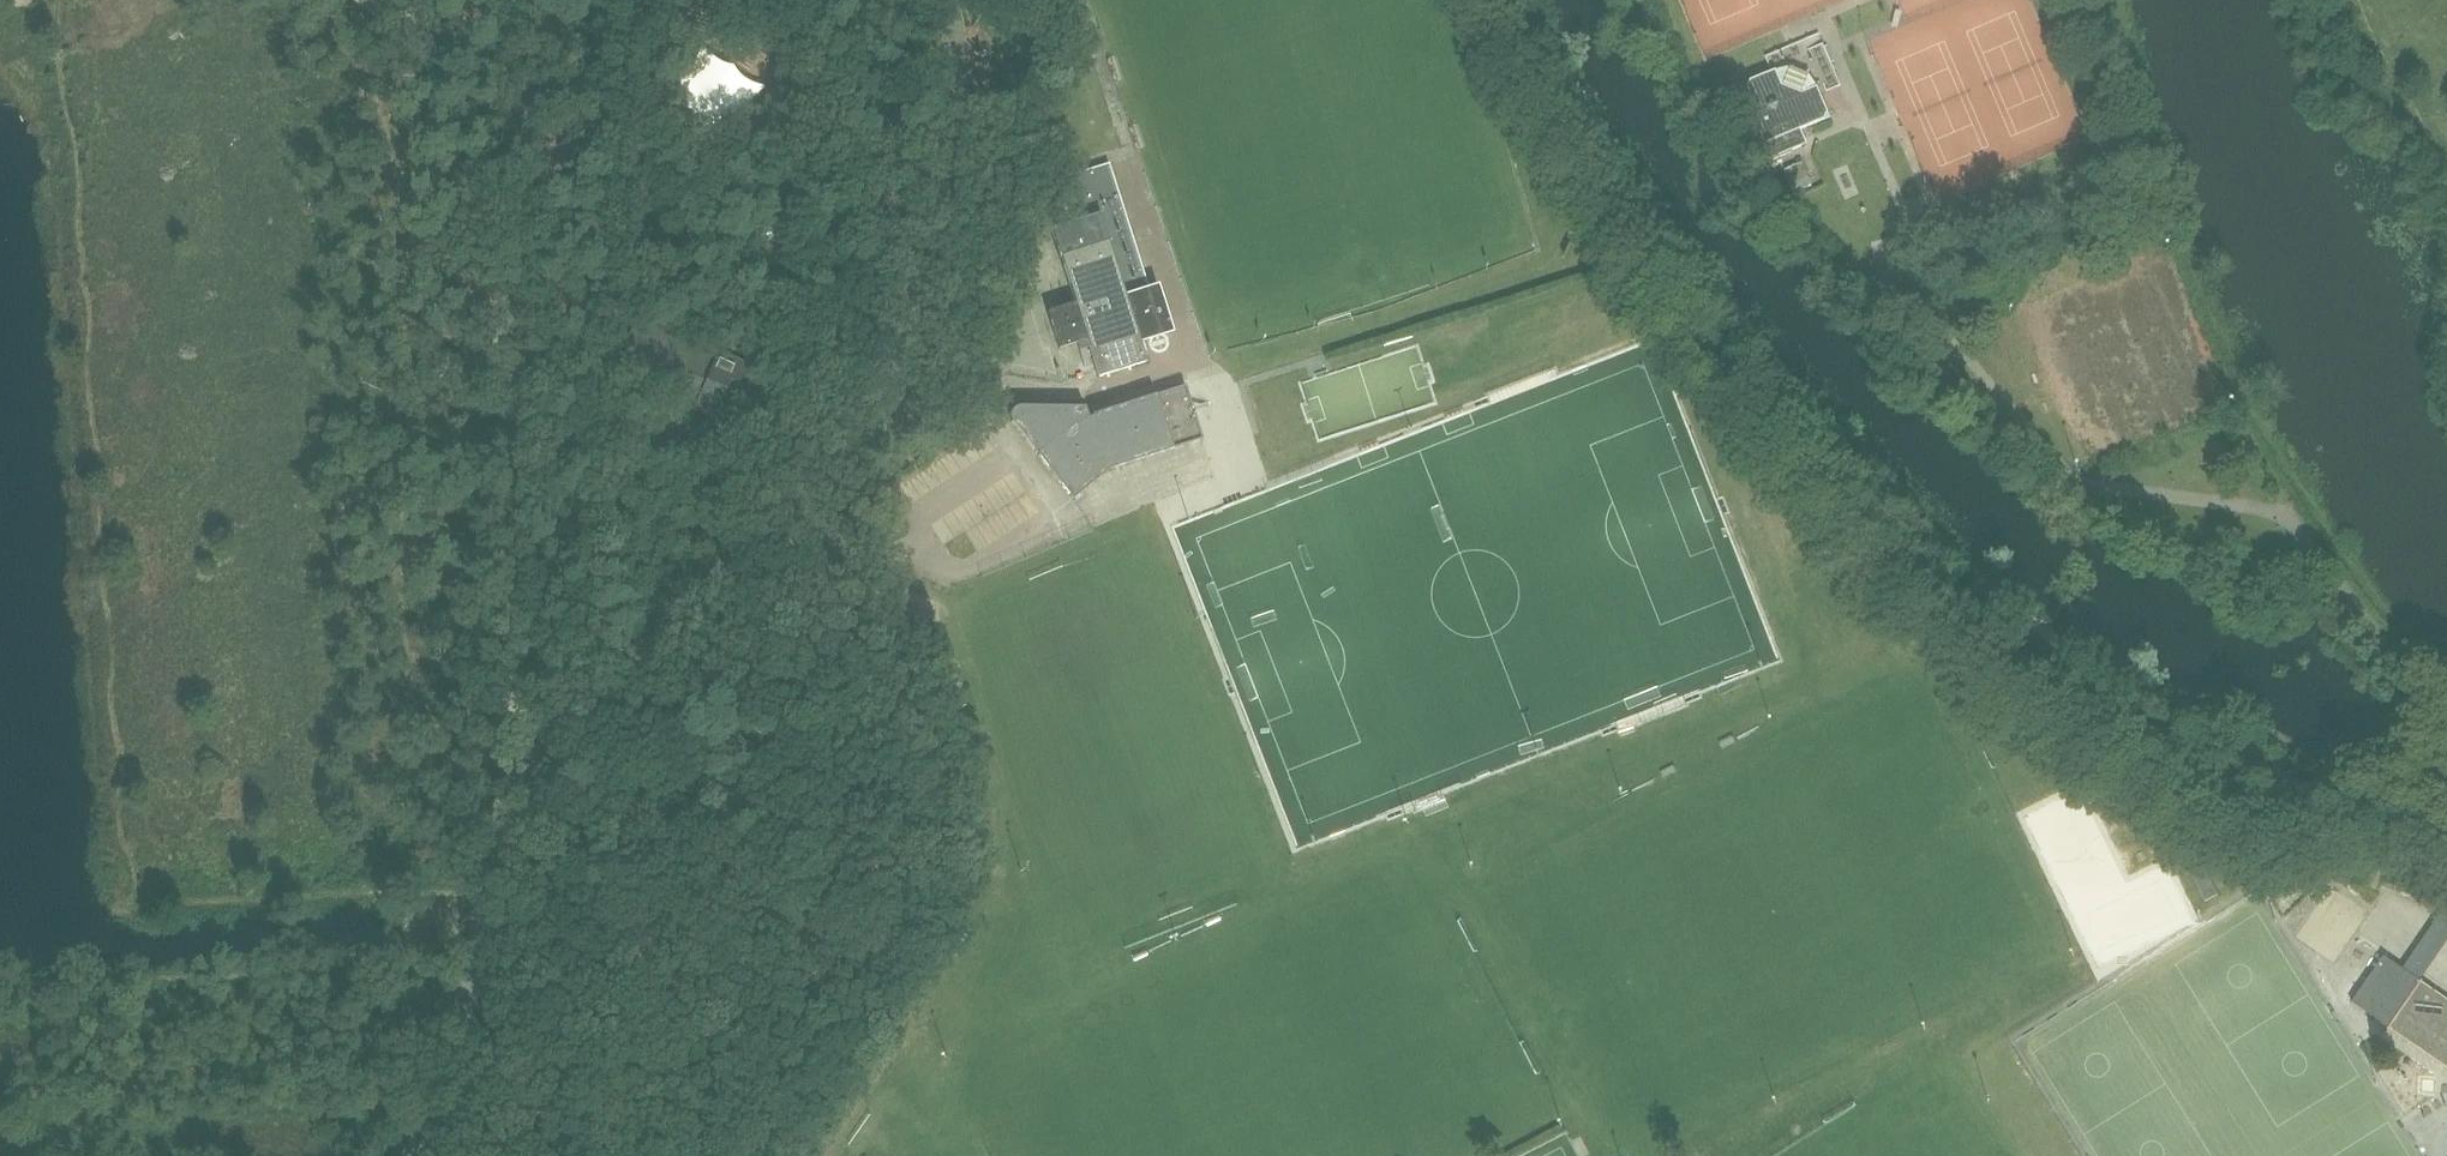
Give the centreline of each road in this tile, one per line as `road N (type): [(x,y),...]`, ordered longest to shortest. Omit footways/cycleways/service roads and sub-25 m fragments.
road 1 (unclassified): [(948,0),(947,158),(900,356),(855,435),(764,540),(566,726),(520,780),(482,887),(456,1024),(413,1137)]
road 2 (track): [(484,90),(500,170),(486,499),(492,716),(505,744),(531,764)]

